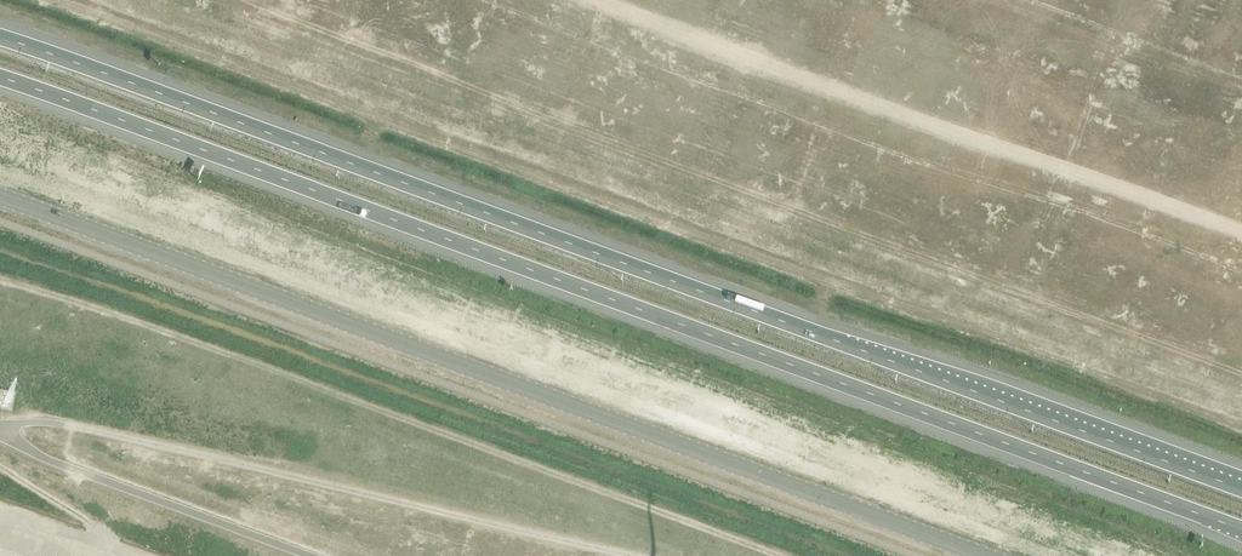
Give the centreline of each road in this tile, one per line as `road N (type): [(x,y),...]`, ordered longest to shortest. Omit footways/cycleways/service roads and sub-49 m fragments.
road 1 (trunk): [(1241,489),(0,37)]
road 2 (trunk): [(0,77),(1241,529)]
road 3 (tertiary): [(0,197),(997,555)]

